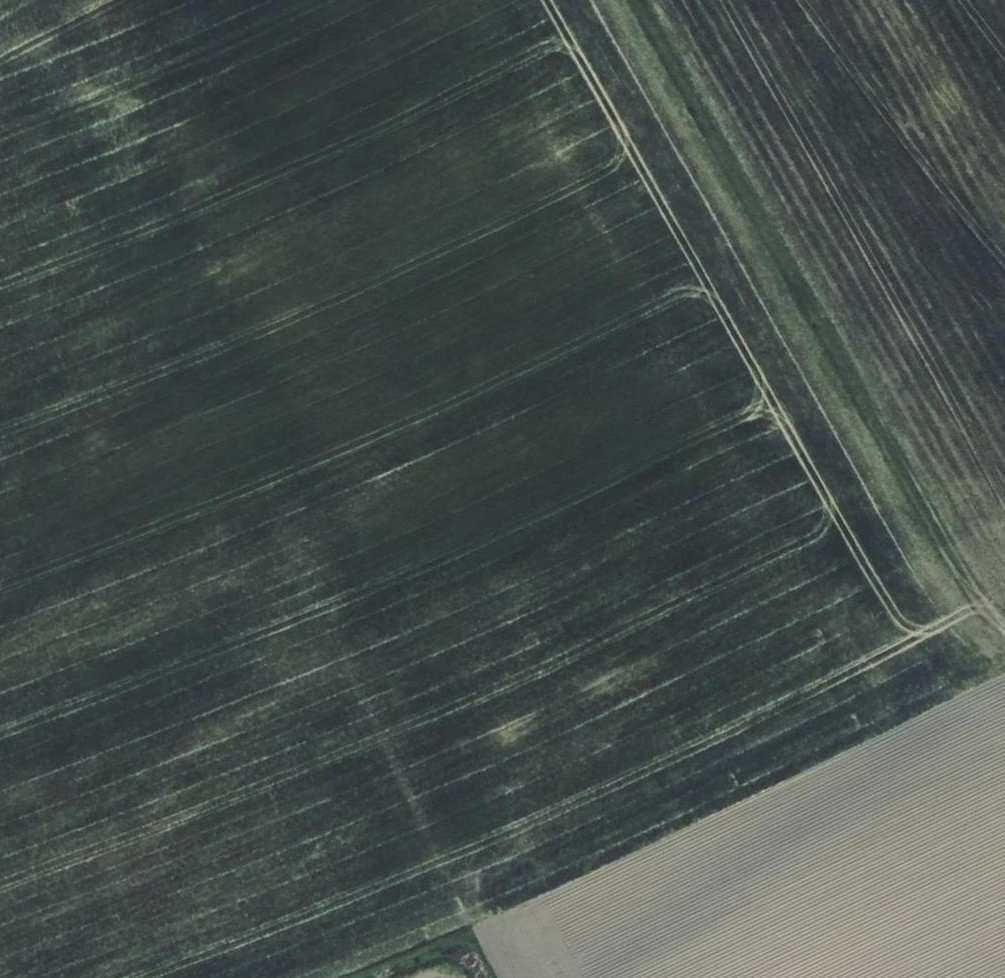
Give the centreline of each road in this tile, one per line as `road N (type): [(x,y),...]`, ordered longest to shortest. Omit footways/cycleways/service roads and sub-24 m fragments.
road 1 (track): [(636,0),(979,598),(1004,625)]

